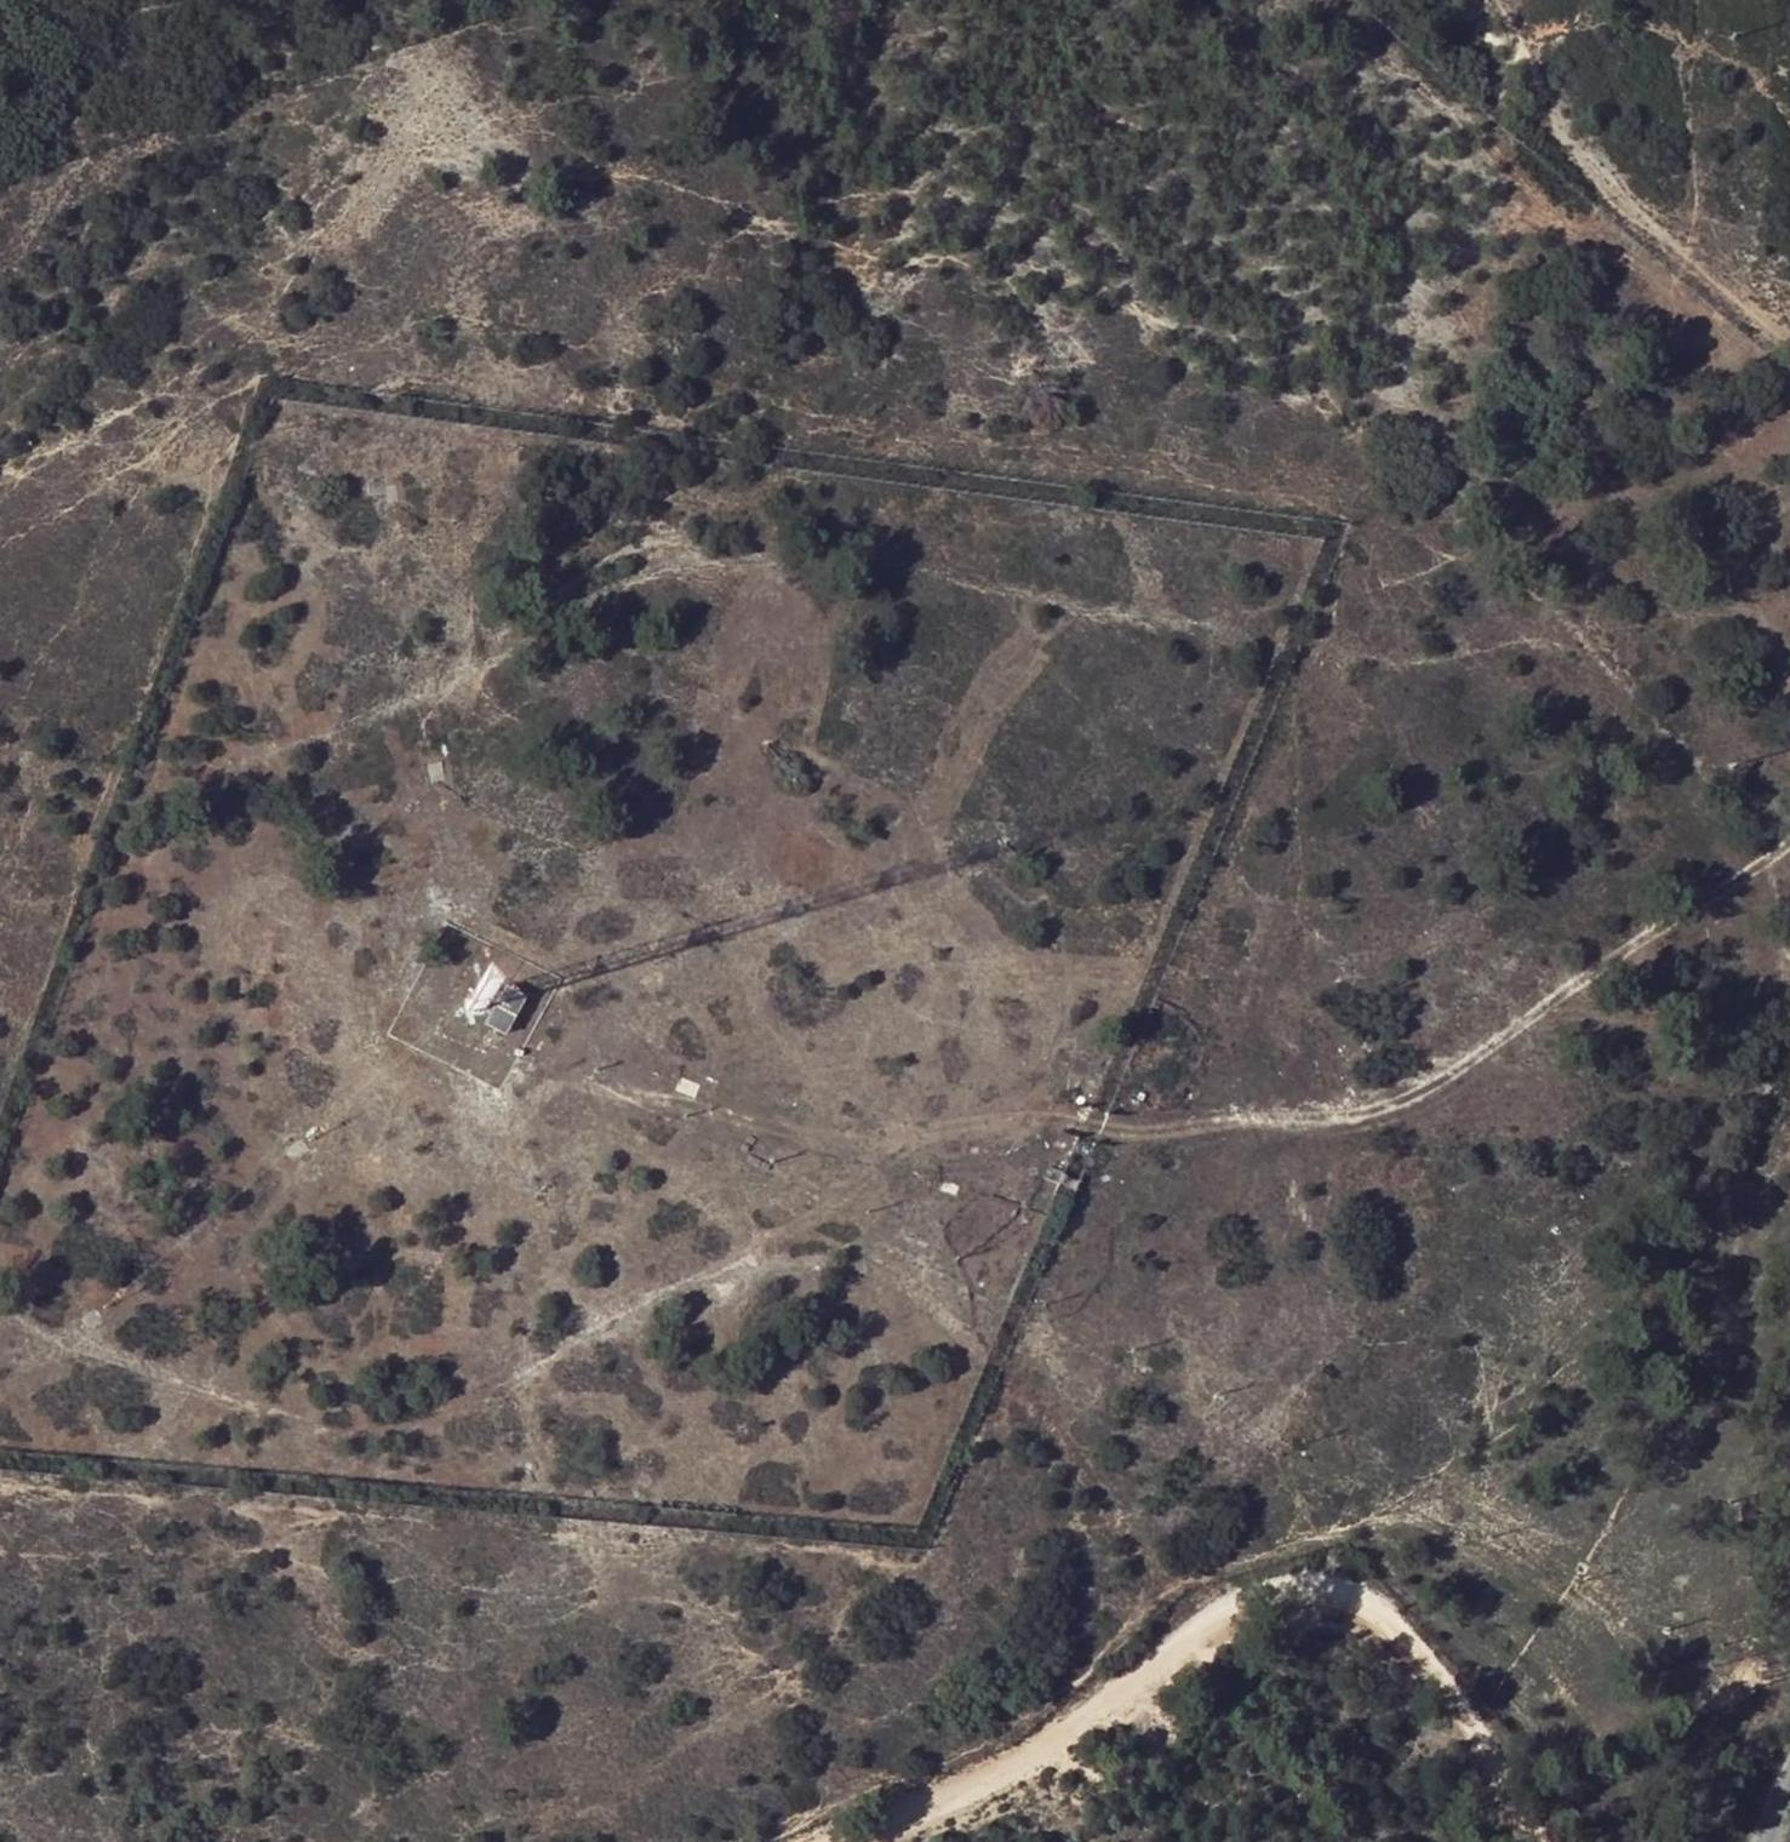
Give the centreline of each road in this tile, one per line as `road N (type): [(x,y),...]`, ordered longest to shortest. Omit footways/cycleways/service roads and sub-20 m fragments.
road 1 (track): [(1789,843),(1632,945),(1448,1081),(1357,1118),(1225,1115),(1106,1129),(1076,1124),(1020,1166),(991,1169),(882,1163),(815,1150),(754,1122),(588,1093),(522,1093)]
road 2 (track): [(1535,1841),(1511,1811),(1463,1707),(1414,1650),(1345,1597),(1296,1590),(1250,1599),(1201,1622),(992,1787),(854,1841)]

